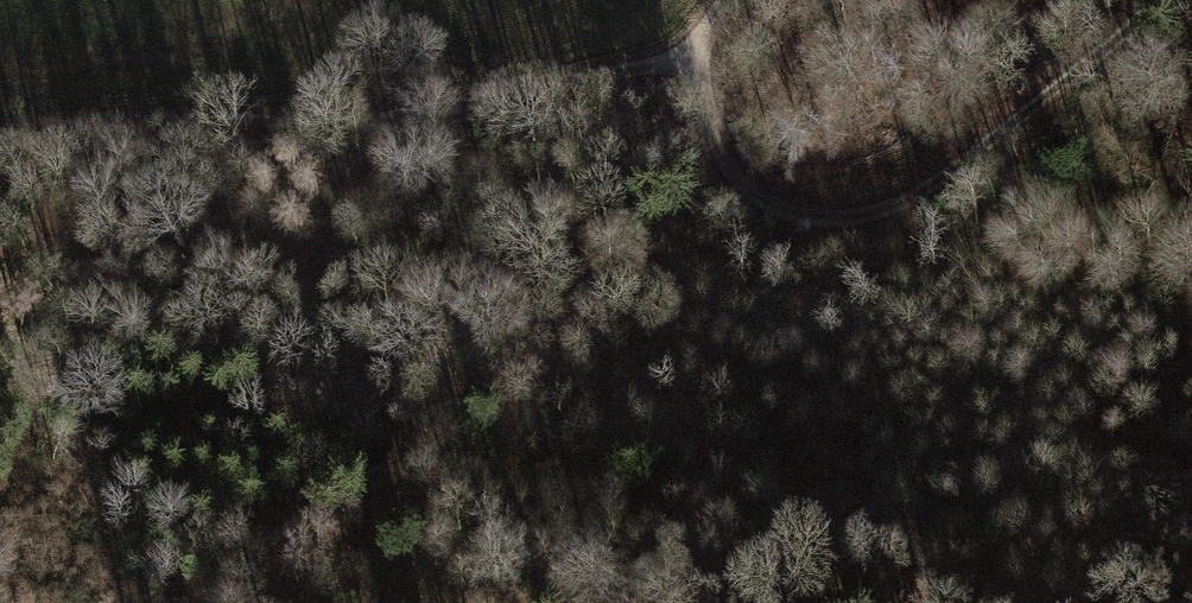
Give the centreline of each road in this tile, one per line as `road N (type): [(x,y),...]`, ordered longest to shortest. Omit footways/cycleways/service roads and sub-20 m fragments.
road 1 (track): [(741,186),(691,215),(564,342),(431,446),(210,531),(130,602)]
road 2 (track): [(0,136),(381,123),(650,62),(689,45)]
road 3 (track): [(1158,0),(935,186),(886,212),(834,223),(762,205),(729,172),(689,45)]

